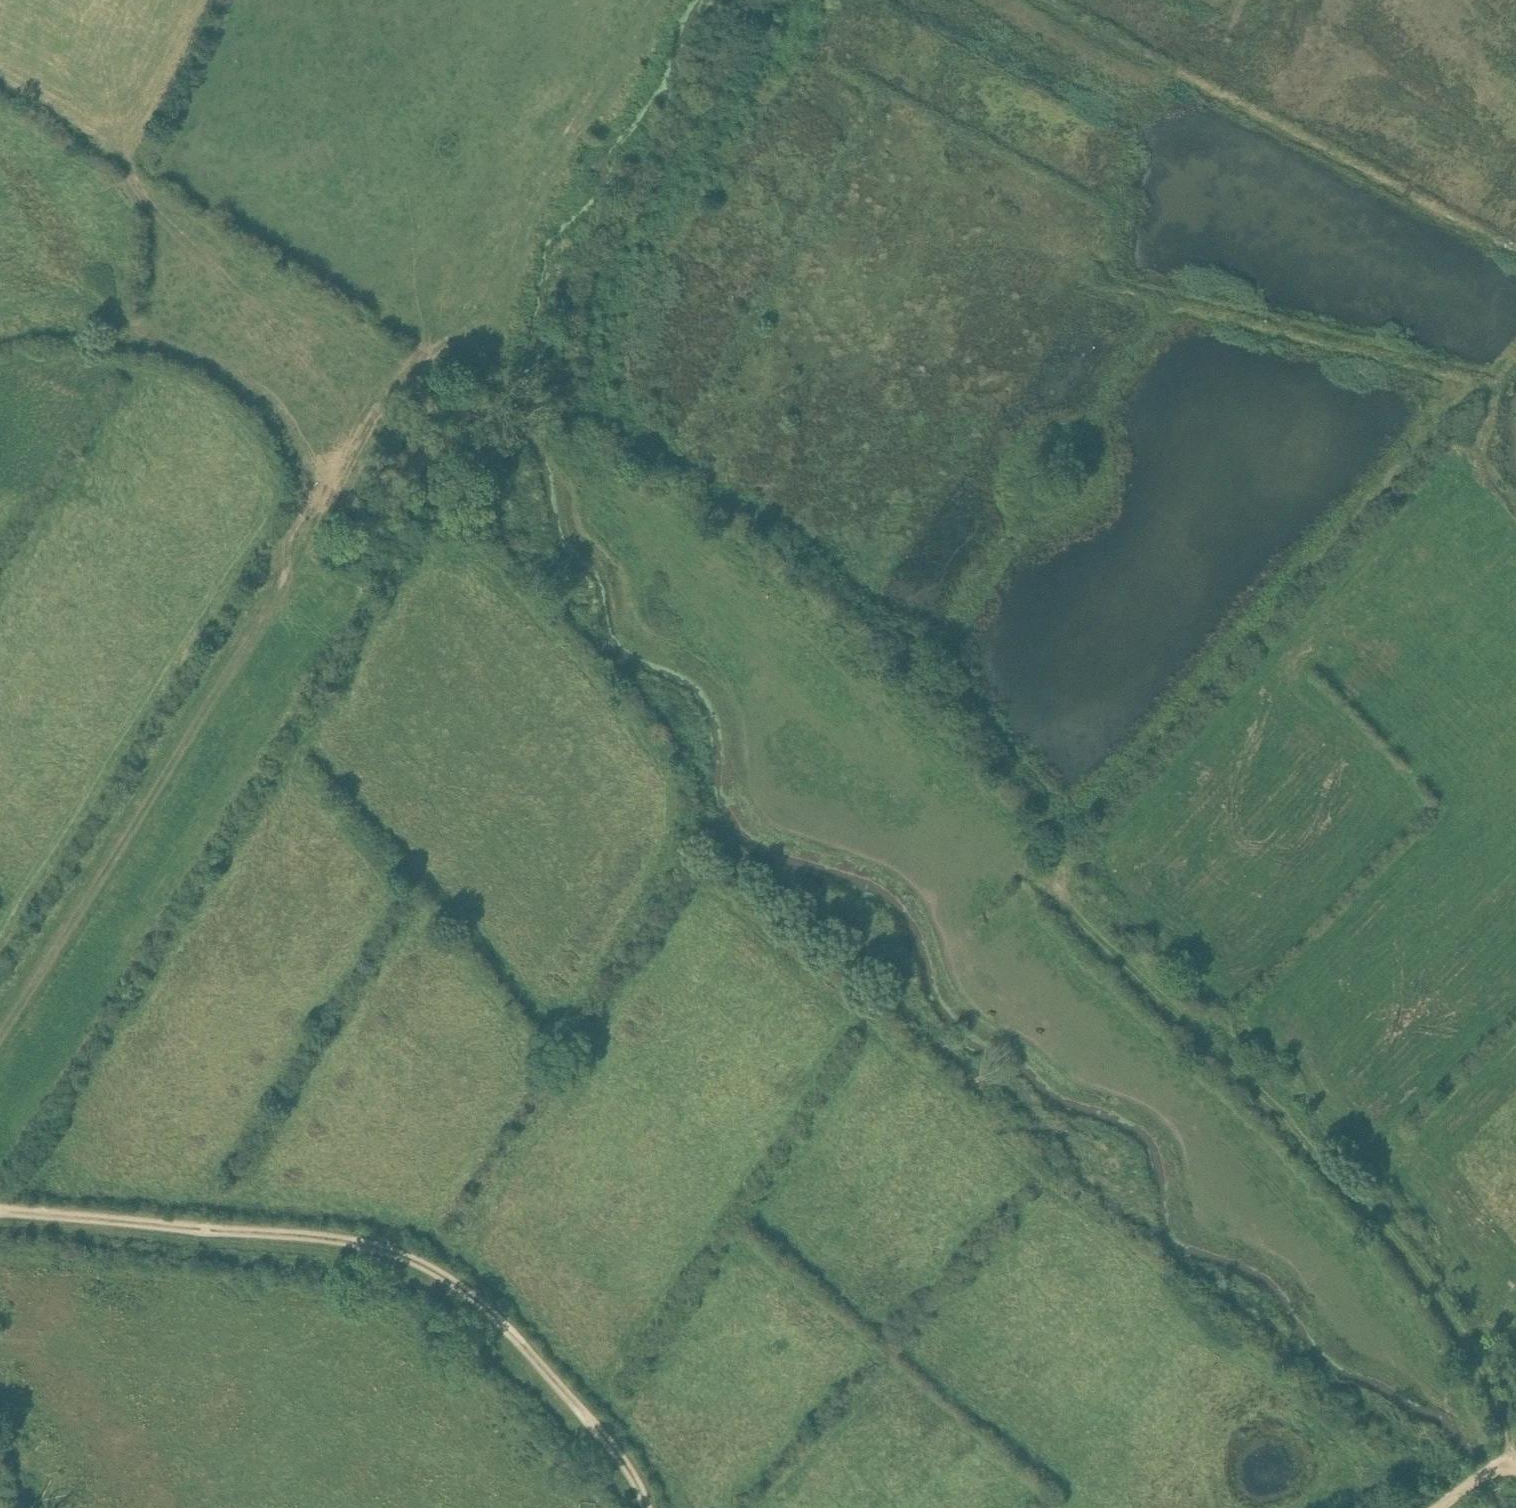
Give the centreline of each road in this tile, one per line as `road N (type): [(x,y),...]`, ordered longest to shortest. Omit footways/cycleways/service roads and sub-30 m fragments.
road 1 (track): [(645,1507),(614,1453),(483,1309),(395,1251),(0,1211)]
road 2 (track): [(1515,1462),(1495,1386),(1472,1343),(1397,1245),(1214,1048),(1077,917),(1056,876)]

